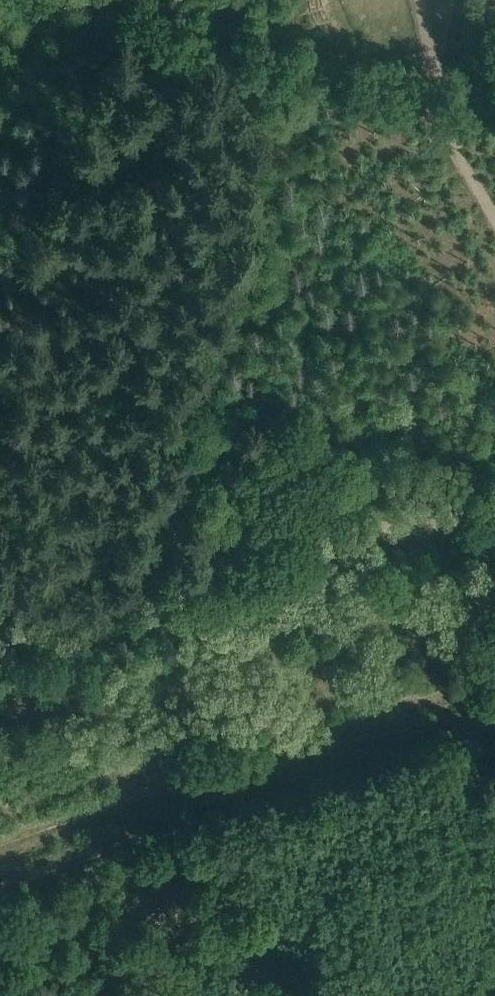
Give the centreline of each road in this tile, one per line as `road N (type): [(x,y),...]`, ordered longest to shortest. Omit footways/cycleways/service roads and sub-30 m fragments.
road 1 (track): [(0,898),(118,840),(494,713)]
road 2 (track): [(494,524),(388,519),(140,619),(91,631),(0,627)]

